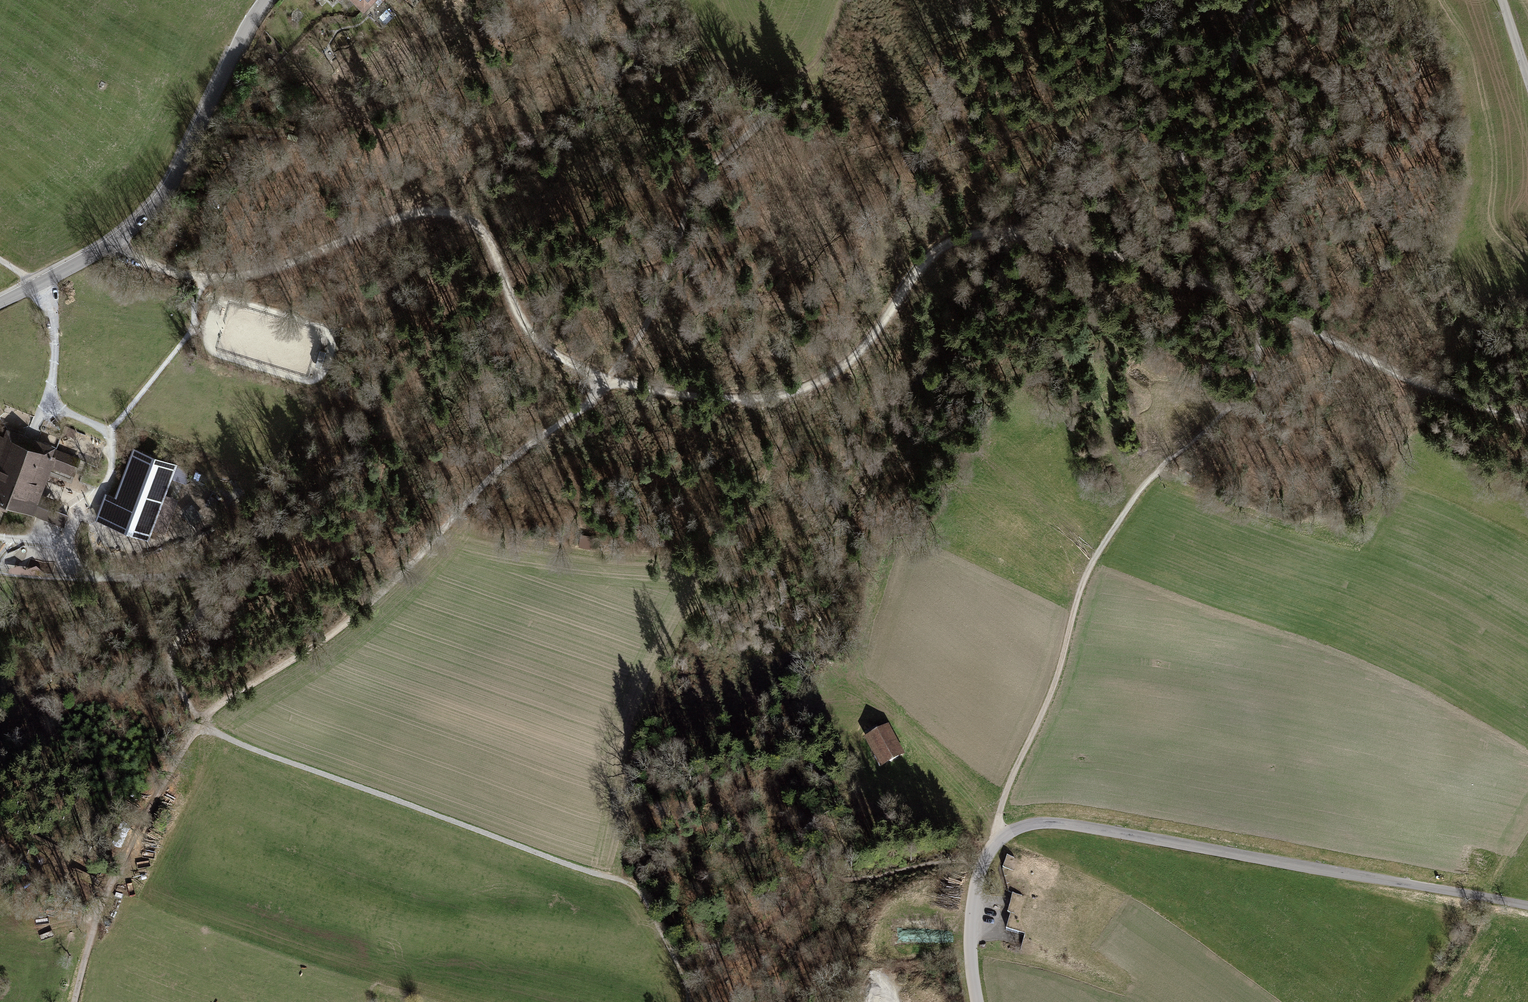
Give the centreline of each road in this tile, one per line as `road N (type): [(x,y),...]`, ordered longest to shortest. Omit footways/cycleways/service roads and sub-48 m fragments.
road 1 (track): [(1527,419),(1396,373),(1265,306),(1153,264),(979,232),(949,240),(928,258),(857,354),(800,389),(735,400),(609,380)]
road 2 (unclassified): [(976,1001),(968,934),(976,884),(996,843),(1032,824),(1073,825),(1527,905)]
road 3 (track): [(0,261),(37,286),(53,316),(50,404),(109,436),(113,463),(69,541),(75,566),(98,577),(194,575),(202,582),(199,609),(169,669),(188,705)]
road 4 (track): [(1265,306),(1249,390),(1143,487),(1092,565),(1052,690),(1006,792),(996,843)]
road 5 (track): [(609,380),(558,360),(531,338),(475,223),(452,211),(417,211),(282,270),(195,274),(108,249)]
road 6 (track): [(693,1001),(677,944),(633,889),(259,751),(199,718)]
road 7 (track): [(609,380),(480,483),(421,564),(370,610),(199,718)]
road 8 (track): [(839,0),(817,52),(802,71),(778,80),(767,115),(698,180),(640,338),(609,380)]
road 9 (unclassified): [(0,304),(108,249),(156,208),(267,0)]
road 10 (track): [(199,718),(91,938),(75,1001)]

